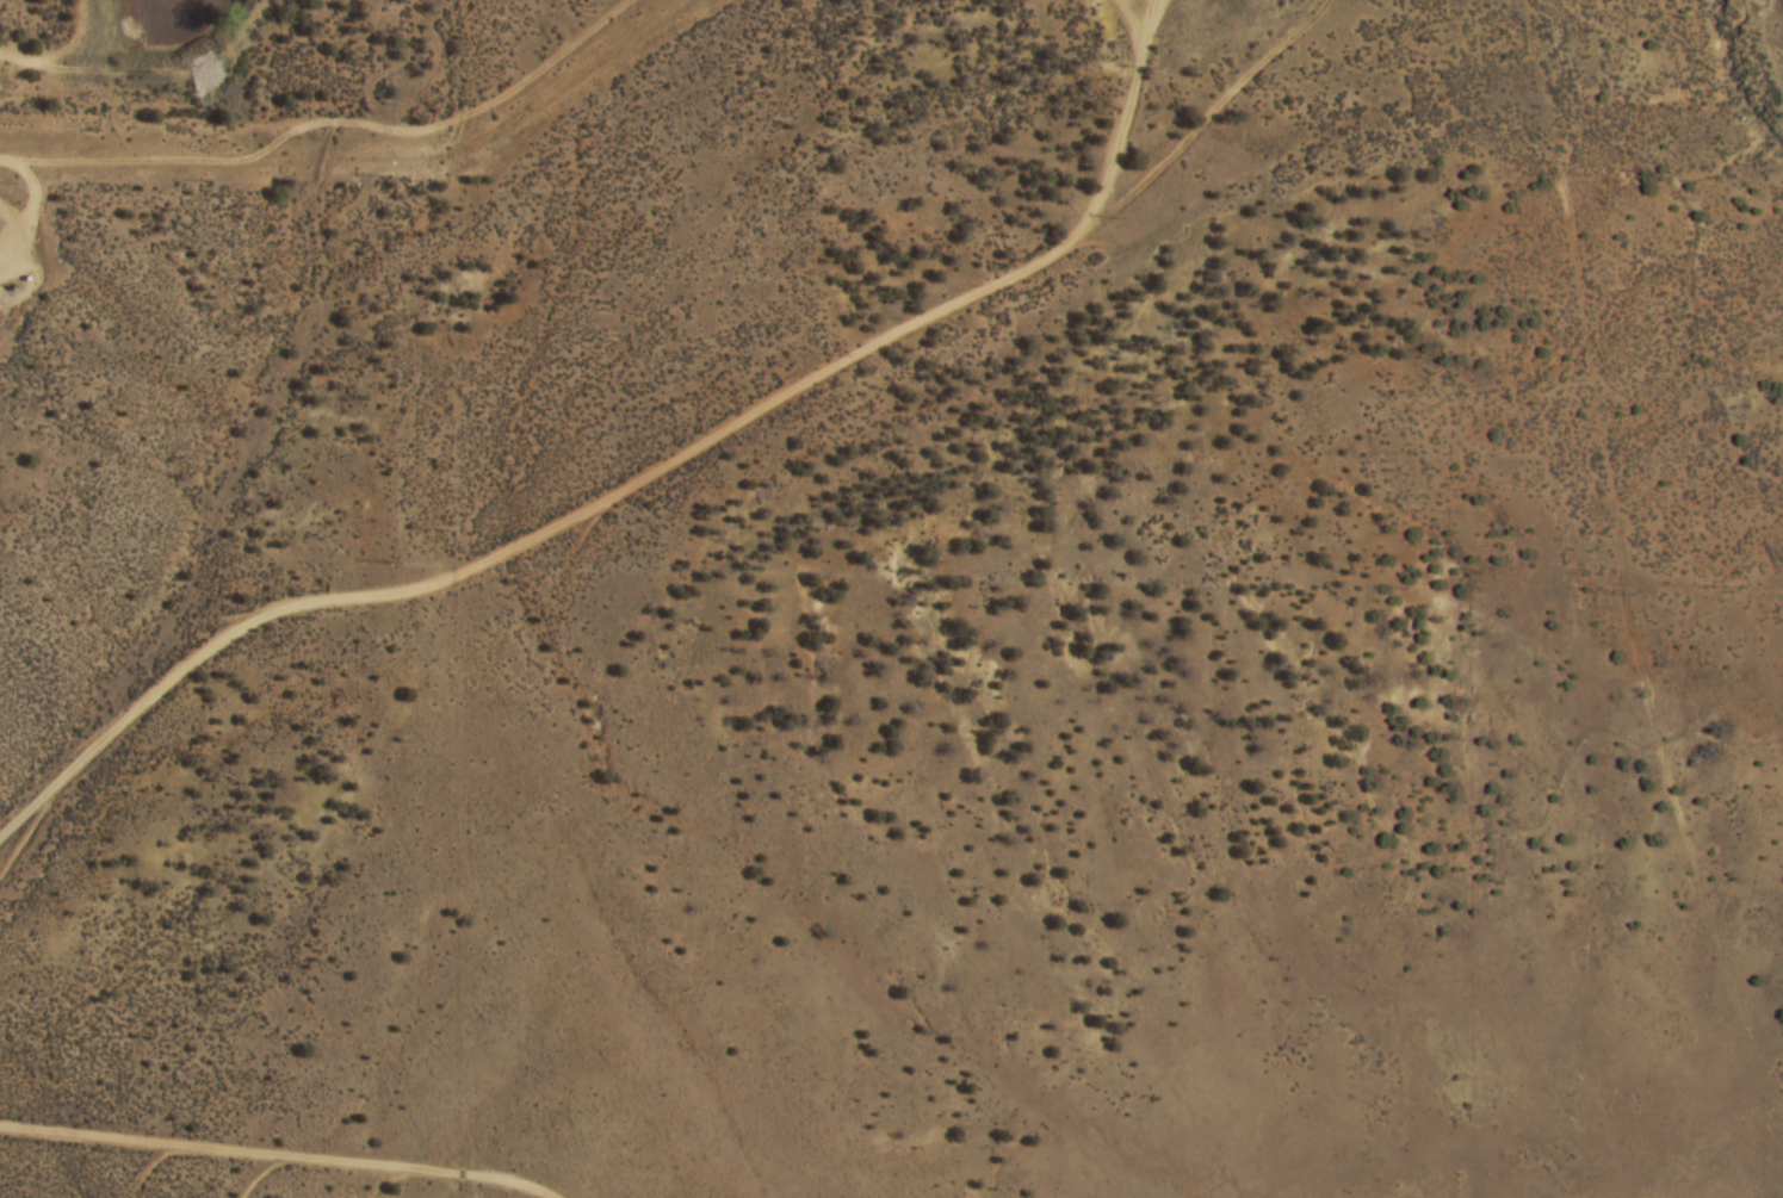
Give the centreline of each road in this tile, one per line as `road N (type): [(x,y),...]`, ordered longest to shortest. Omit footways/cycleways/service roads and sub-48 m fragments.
road 1 (track): [(0,849),(98,750),(155,712),(255,620),(462,567),(636,490),(764,403),(988,288),(1112,209),(1306,0)]

